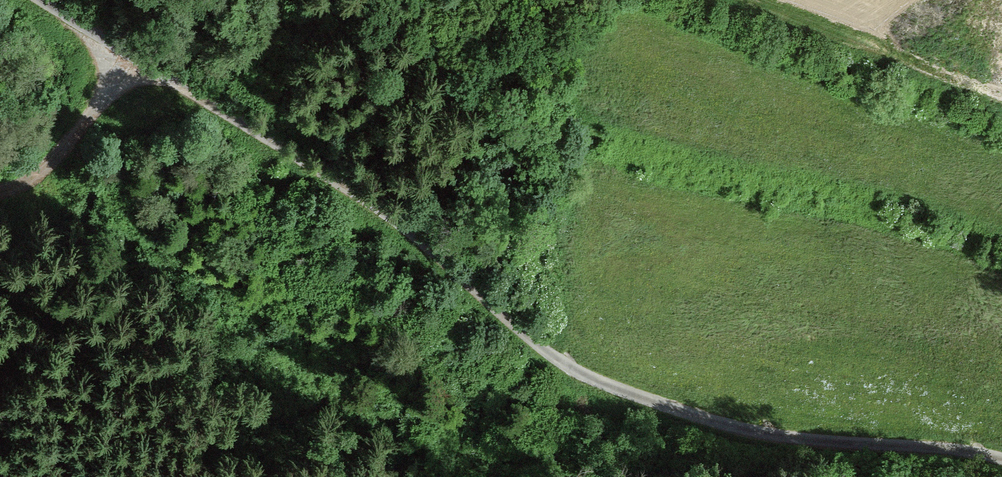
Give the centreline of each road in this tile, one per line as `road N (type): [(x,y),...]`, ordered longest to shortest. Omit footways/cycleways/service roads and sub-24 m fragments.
road 1 (track): [(1001,459),(752,431),(578,372),(386,211),(29,0)]
road 2 (track): [(751,0),(1001,98)]
road 3 (track): [(0,191),(39,173),(134,58)]

